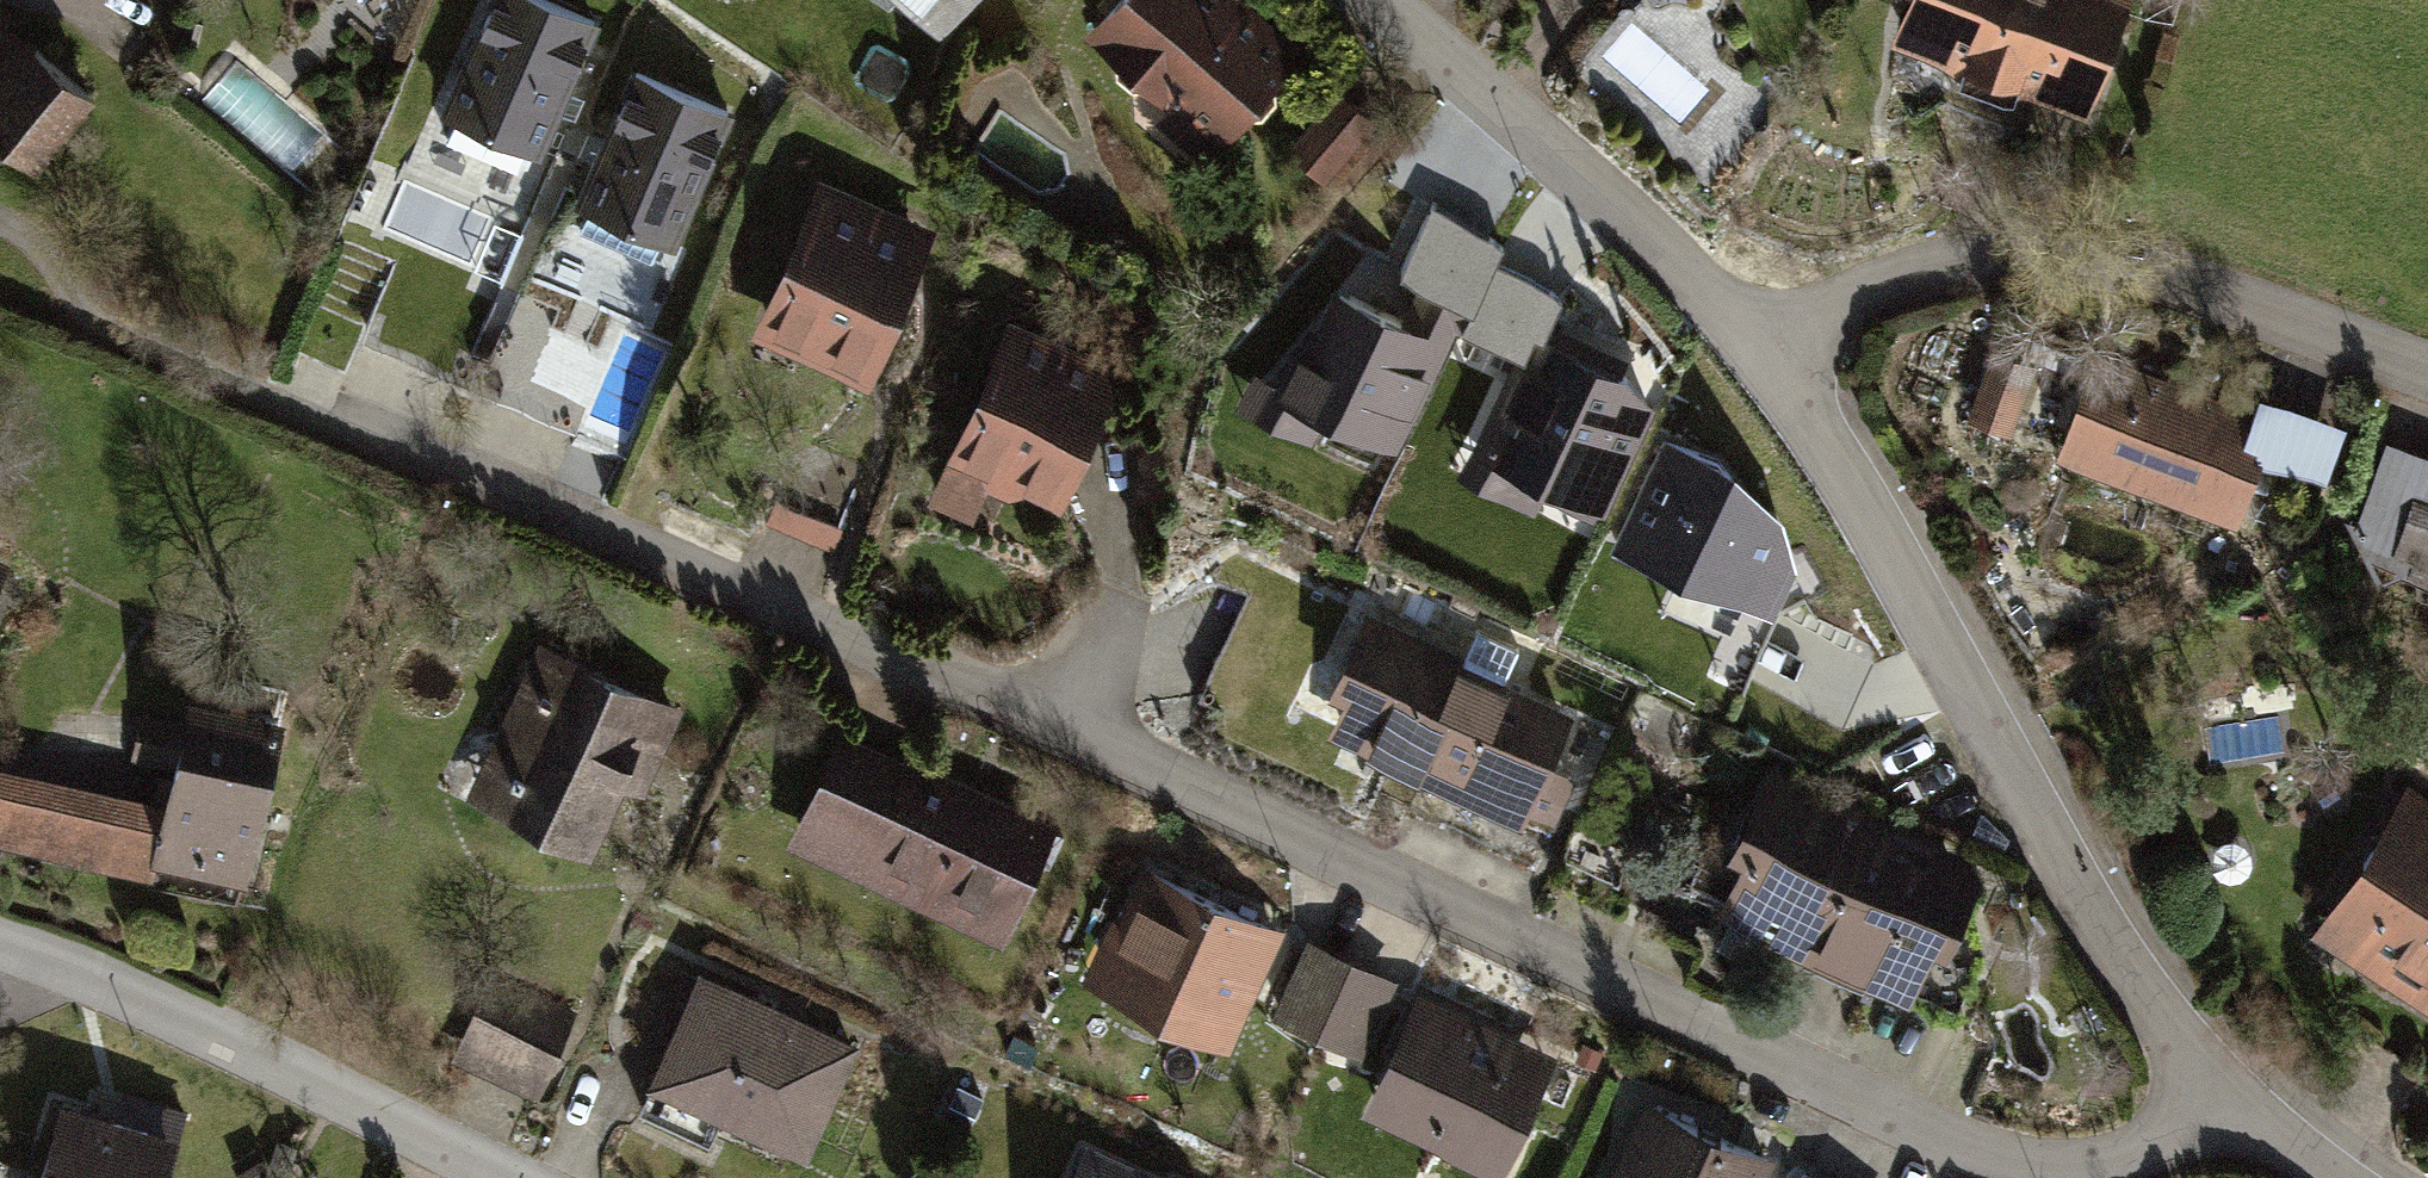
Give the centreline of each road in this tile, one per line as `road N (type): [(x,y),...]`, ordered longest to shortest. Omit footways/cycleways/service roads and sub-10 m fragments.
road 1 (residential): [(2215,1120),(2096,1152),(1897,1126),(1603,985),(1202,810),(649,541),(285,387)]
road 2 (residential): [(1759,338),(1815,406),(1980,661),(2102,871),(2212,1080),(2215,1120)]
road 3 (residential): [(1759,338),(1965,250),(2095,269),(2427,385)]
road 4 (residential): [(520,1177),(0,947)]
road 5 (residential): [(1401,0),(1691,255),(1759,338)]

